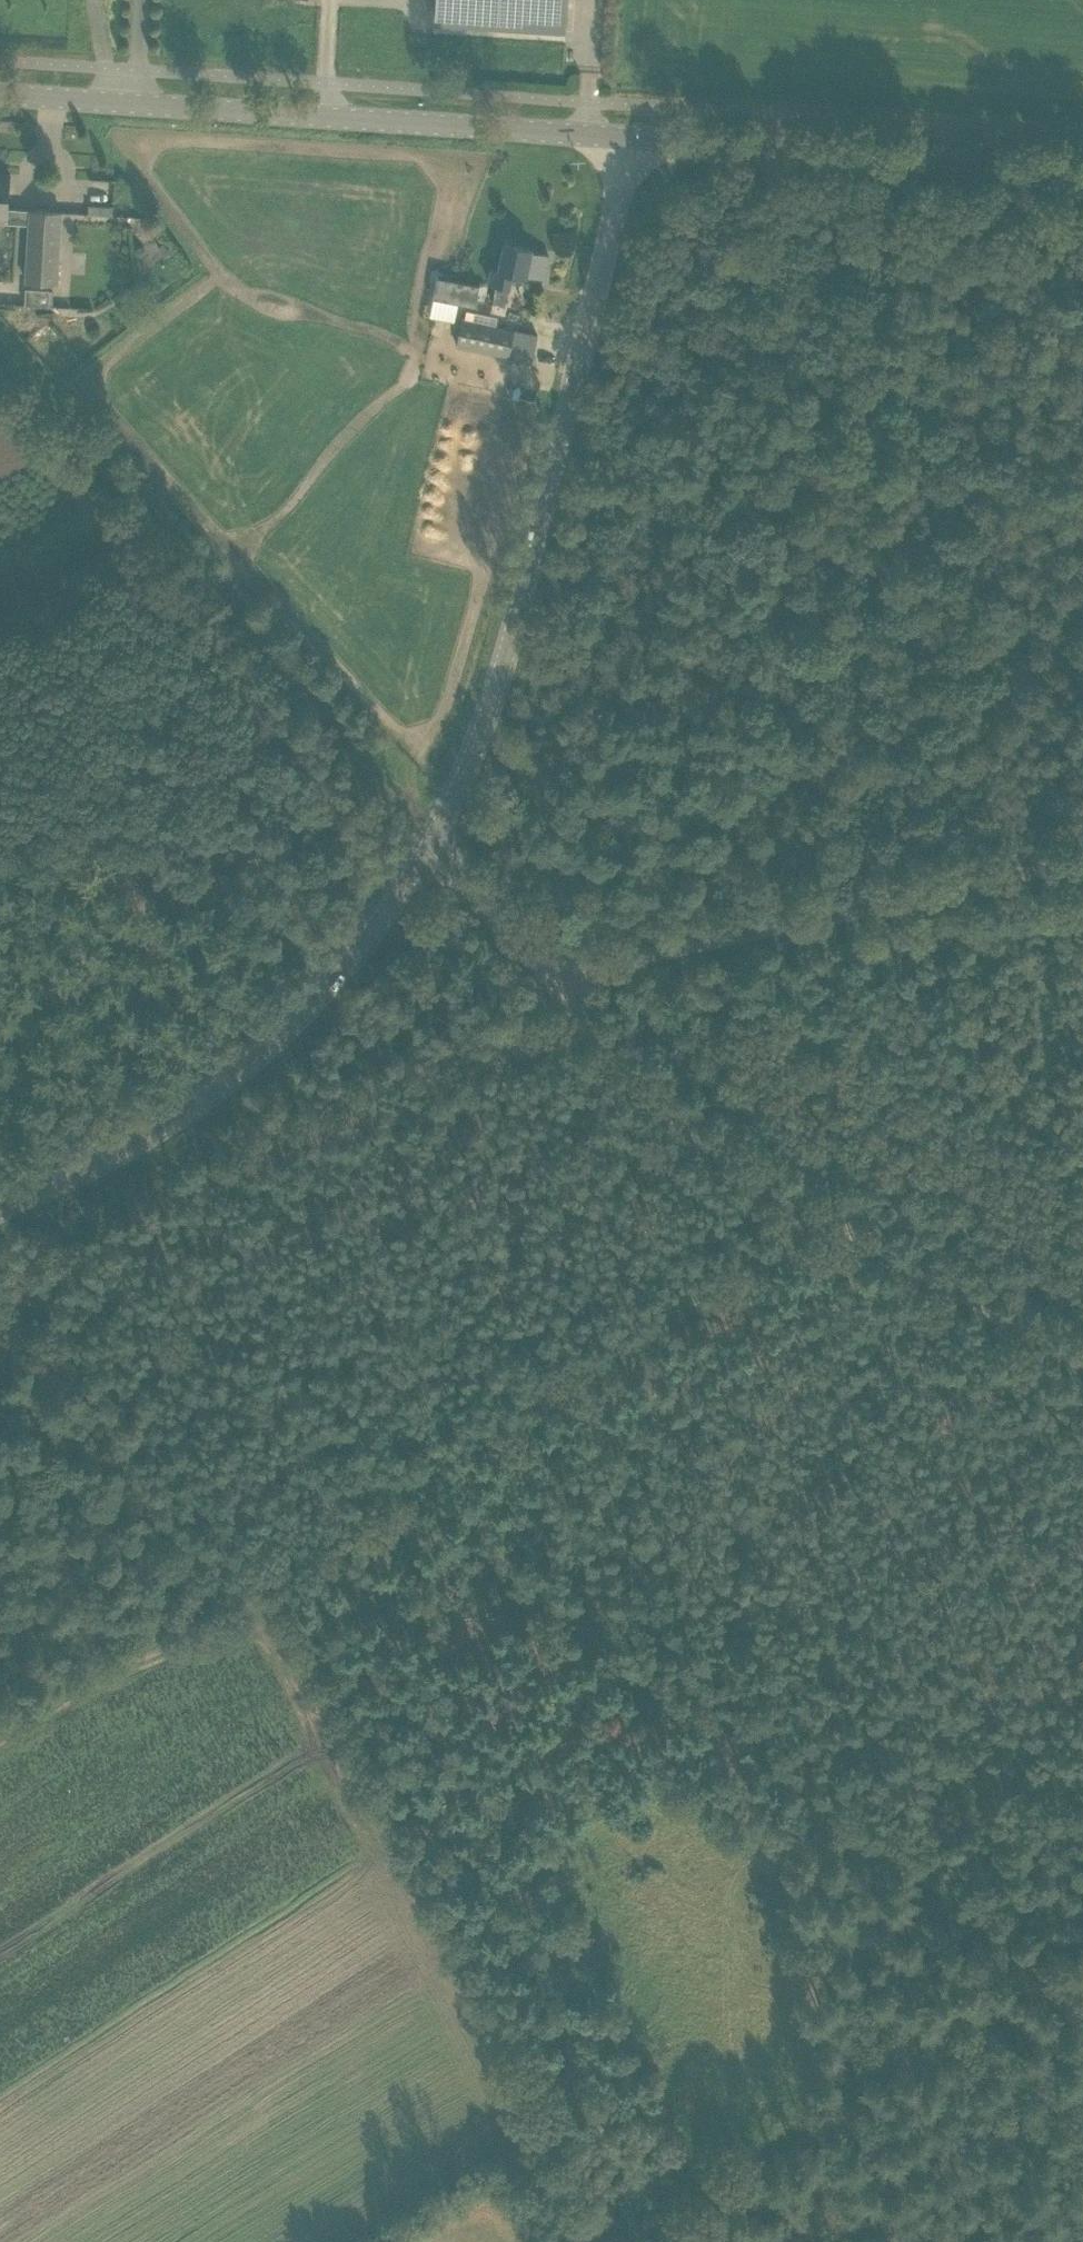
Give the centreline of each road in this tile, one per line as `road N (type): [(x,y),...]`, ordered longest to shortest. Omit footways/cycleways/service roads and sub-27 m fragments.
road 1 (track): [(1082,2012),(1050,1975),(672,1703),(400,1490),(0,1735)]
road 2 (tertiary): [(424,855),(452,801),(538,530),(630,136)]
road 3 (unclassified): [(424,855),(558,1010),(1082,892)]
road 4 (track): [(424,855),(175,550),(0,354)]
road 5 (track): [(558,1010),(665,1111),(825,1220),(1082,1360)]
road 6 (tertiary): [(630,136),(0,94)]
road 7 (tertiary): [(0,1210),(199,1101),(298,1018),(356,954),(424,855)]
road 8 (tertiary): [(1082,167),(630,136)]

